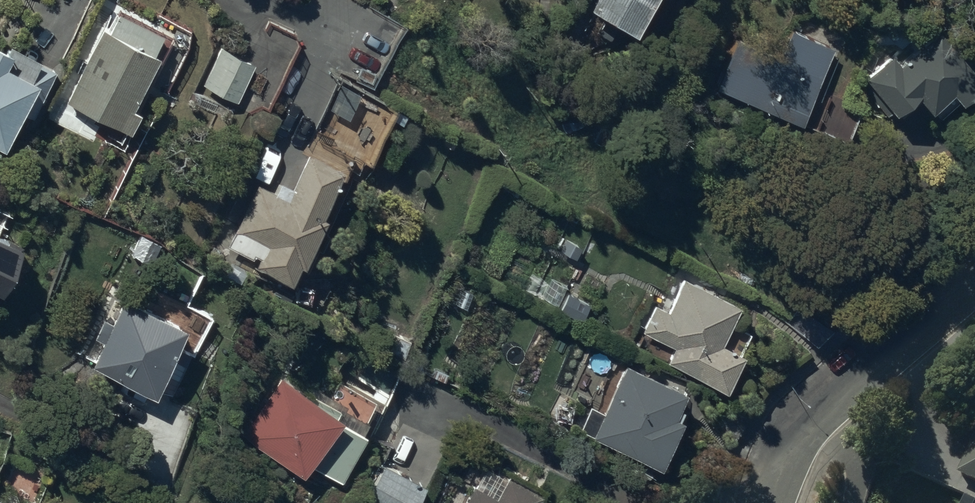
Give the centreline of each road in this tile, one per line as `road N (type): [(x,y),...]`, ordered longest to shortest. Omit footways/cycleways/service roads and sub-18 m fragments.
road 1 (residential): [(974,275),(809,407),(768,502)]

